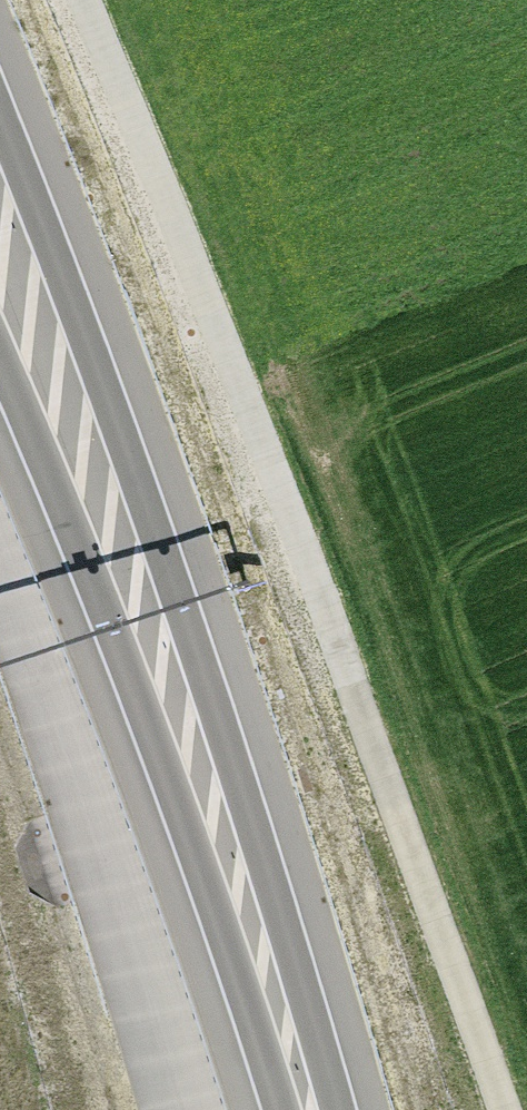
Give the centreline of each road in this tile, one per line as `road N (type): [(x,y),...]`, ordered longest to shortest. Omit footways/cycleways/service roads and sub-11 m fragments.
road 1 (track): [(524,1109),(86,0)]
road 2 (trunk): [(336,1109),(194,642),(0,119)]
road 3 (trunk): [(109,626),(280,1109)]
road 4 (motorway): [(0,359),(109,626)]

